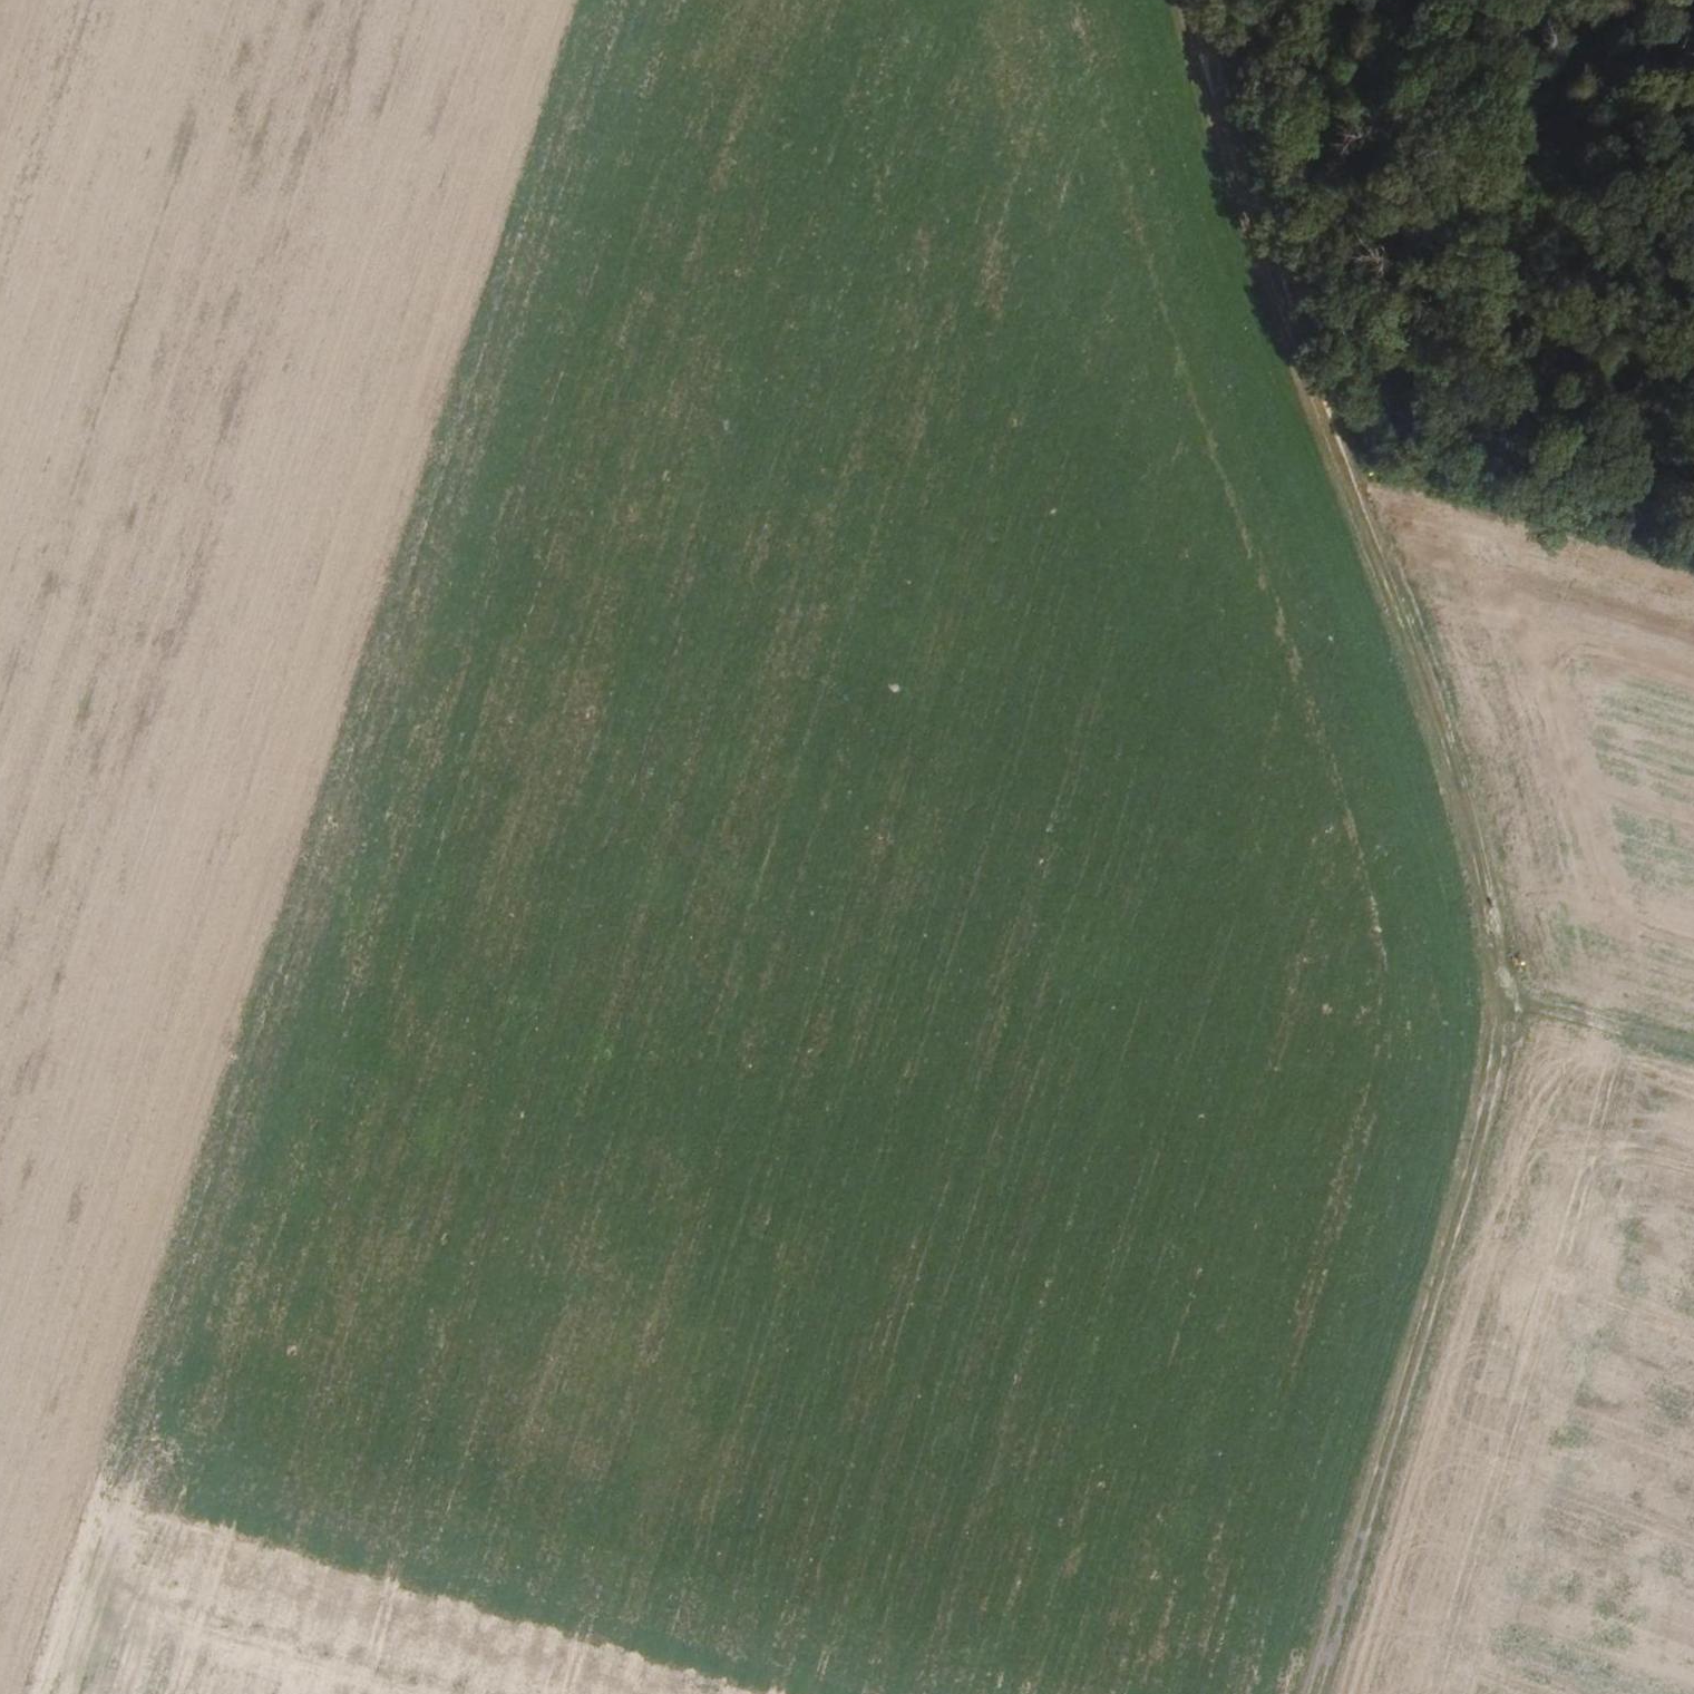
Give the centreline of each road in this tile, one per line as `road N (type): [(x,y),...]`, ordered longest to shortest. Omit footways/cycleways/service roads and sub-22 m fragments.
road 1 (track): [(1196,0),(1259,226),(1444,730),(1483,888),(1501,1023),(1318,1693)]
road 2 (track): [(1501,1023),(1622,1030),(1693,1053)]

